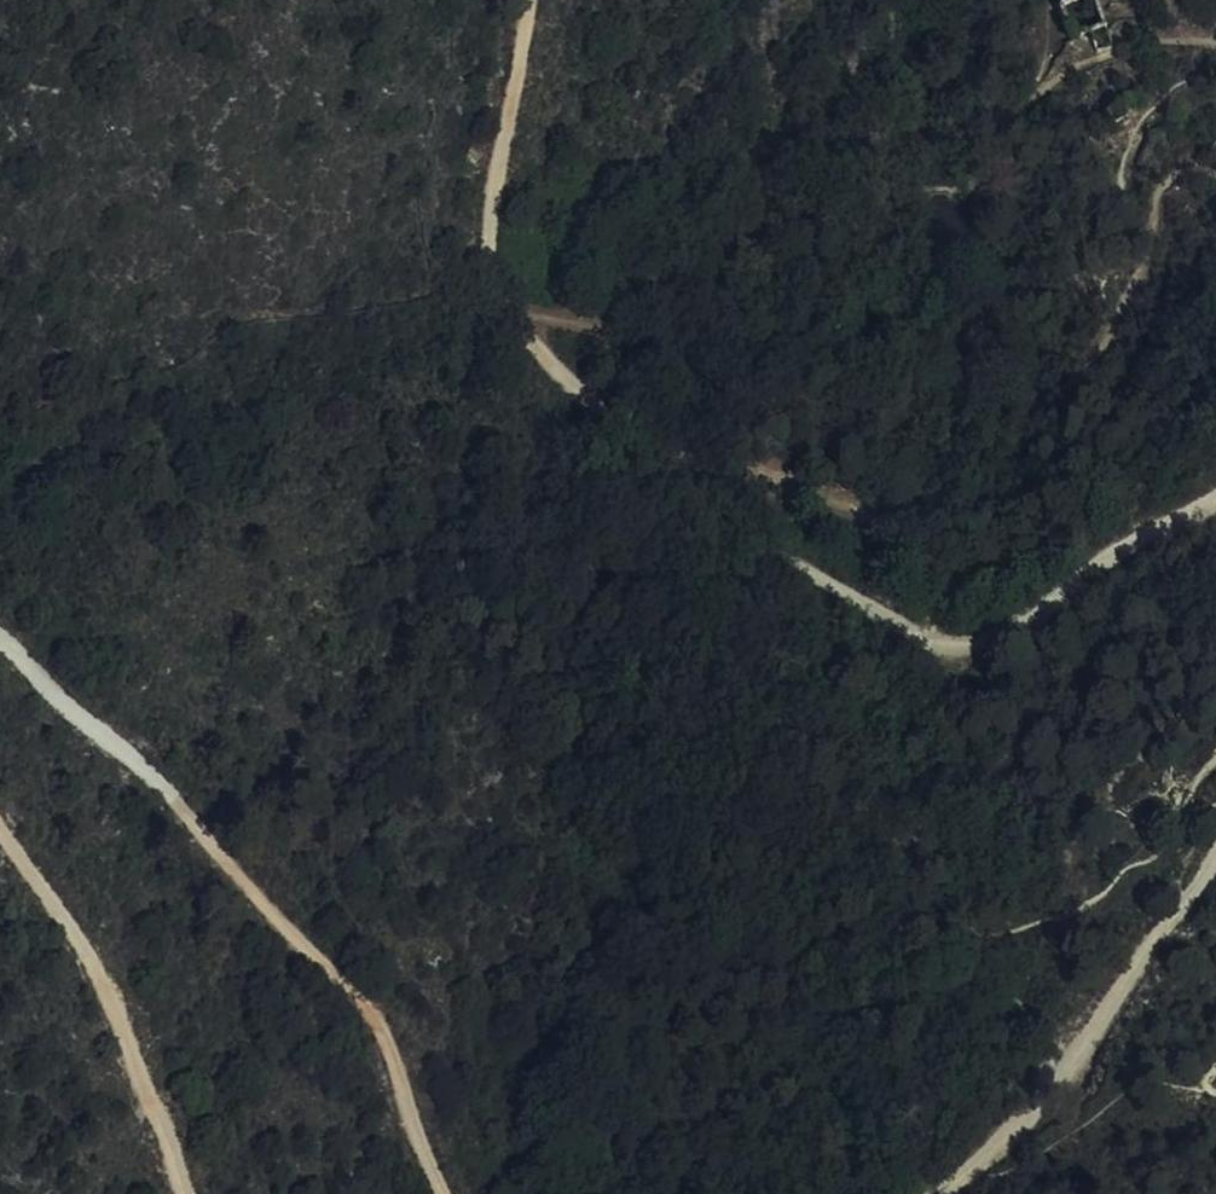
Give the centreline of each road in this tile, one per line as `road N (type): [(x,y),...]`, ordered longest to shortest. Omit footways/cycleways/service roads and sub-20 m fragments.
road 1 (track): [(445,1193),(419,1148),(387,1035),(336,963),(156,780),(0,641)]
road 2 (track): [(504,308),(665,471),(807,569),(918,630),(980,648),(1034,631)]
road 3 (track): [(1215,861),(1076,1058),(1016,1133),(950,1193)]
road 4 (track): [(0,825),(96,965),(189,1193)]
road 5 (track): [(527,0),(490,250),(504,308)]
road 6 (track): [(1034,631),(1215,502)]

